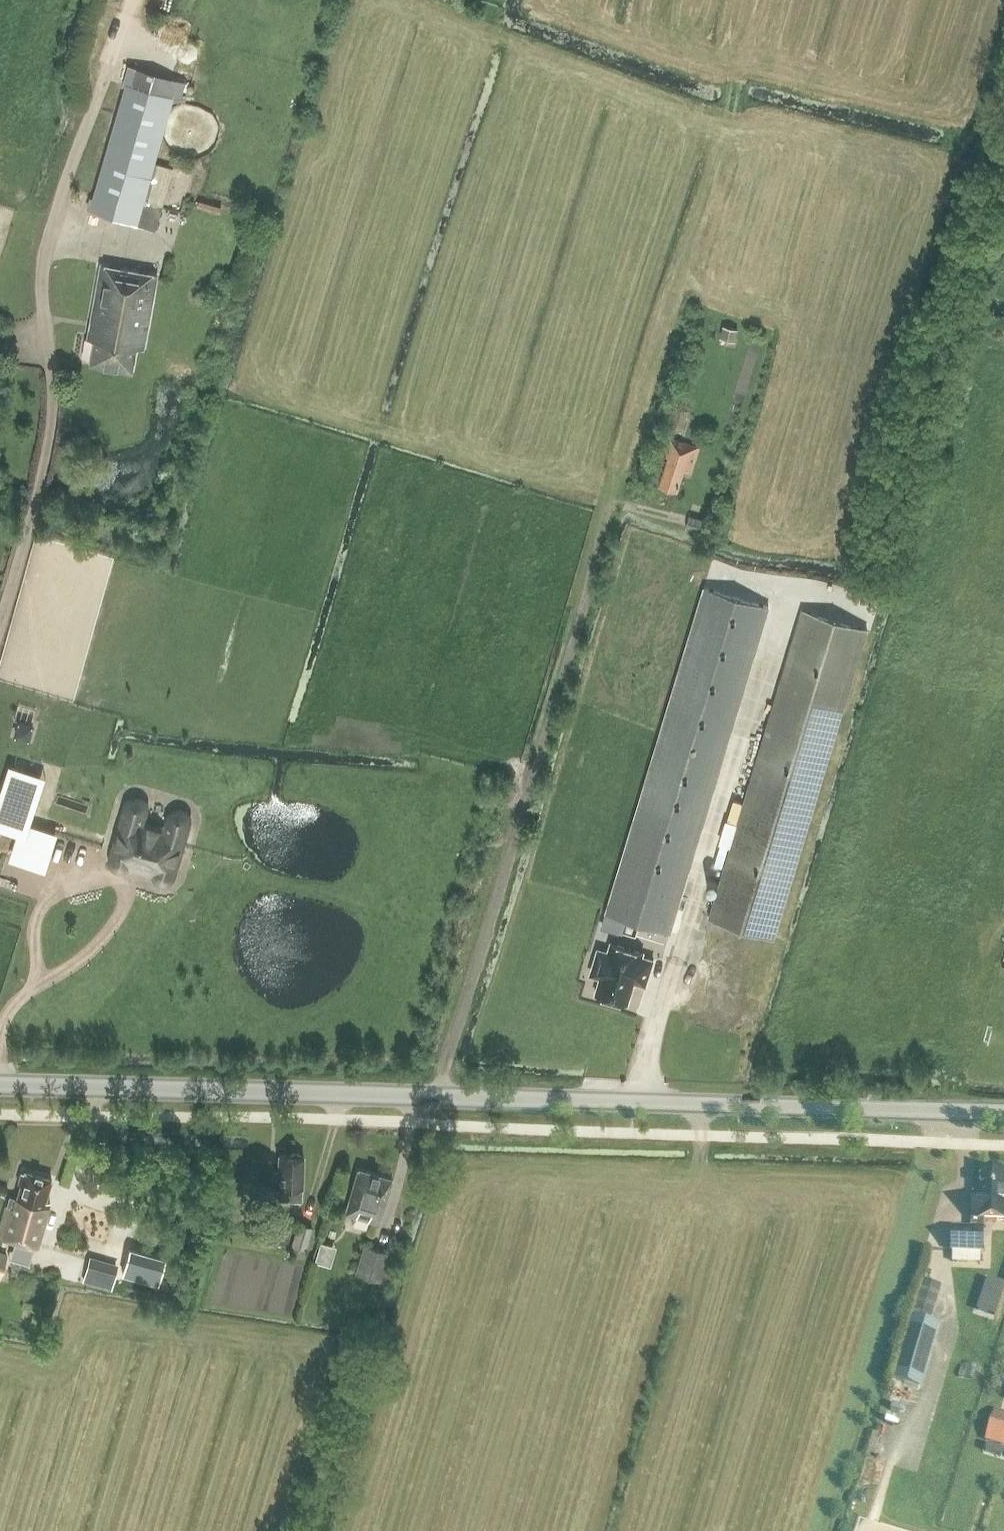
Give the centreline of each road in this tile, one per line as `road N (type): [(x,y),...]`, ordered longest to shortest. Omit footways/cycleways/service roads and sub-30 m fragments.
road 1 (secondary): [(1003,1115),(0,1084)]
road 2 (track): [(0,616),(51,419),(41,278),(48,232),(131,0)]

